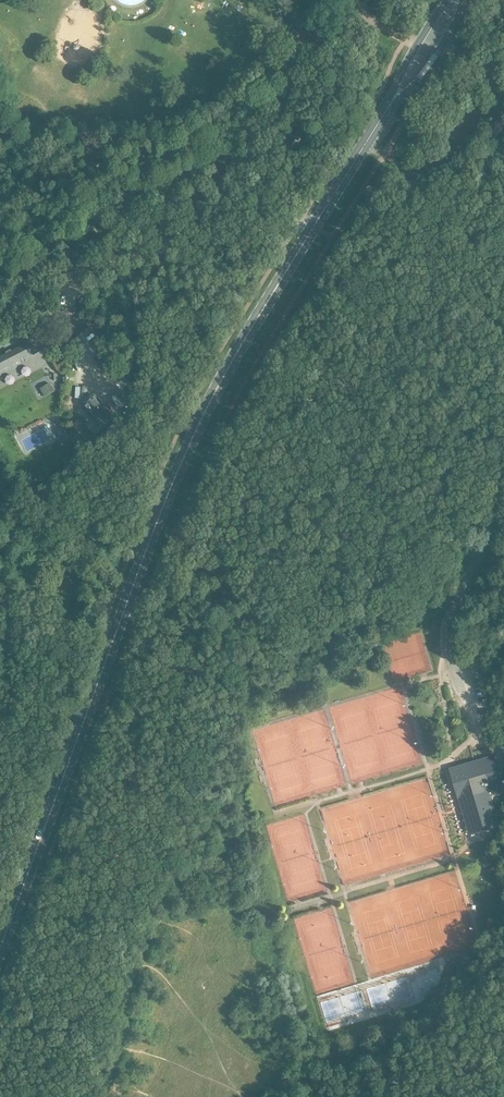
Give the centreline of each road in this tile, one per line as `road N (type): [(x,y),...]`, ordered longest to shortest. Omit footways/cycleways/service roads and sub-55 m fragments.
road 1 (secondary): [(0,970),(191,441),(314,227)]
road 2 (unclassified): [(356,8),(192,219),(154,248)]
road 3 (secondary): [(314,227),(456,0)]
road 4 (unclassified): [(0,308),(66,275),(154,248)]
road 5 (unclassified): [(154,248),(278,223),(314,227)]
road 6 (track): [(0,573),(115,643)]

